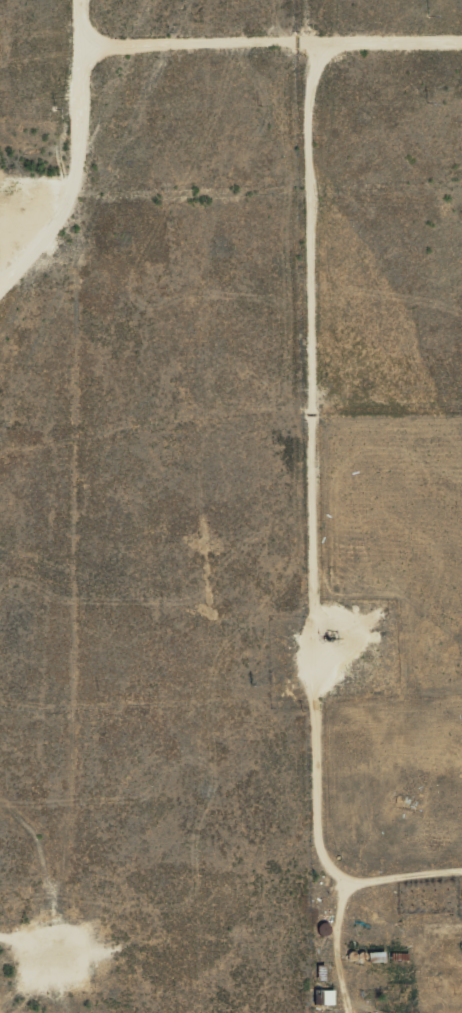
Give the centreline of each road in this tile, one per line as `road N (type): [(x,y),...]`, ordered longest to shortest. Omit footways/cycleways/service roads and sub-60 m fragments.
road 1 (track): [(68,0),(57,75),(0,238)]
road 2 (track): [(461,884),(325,908)]

